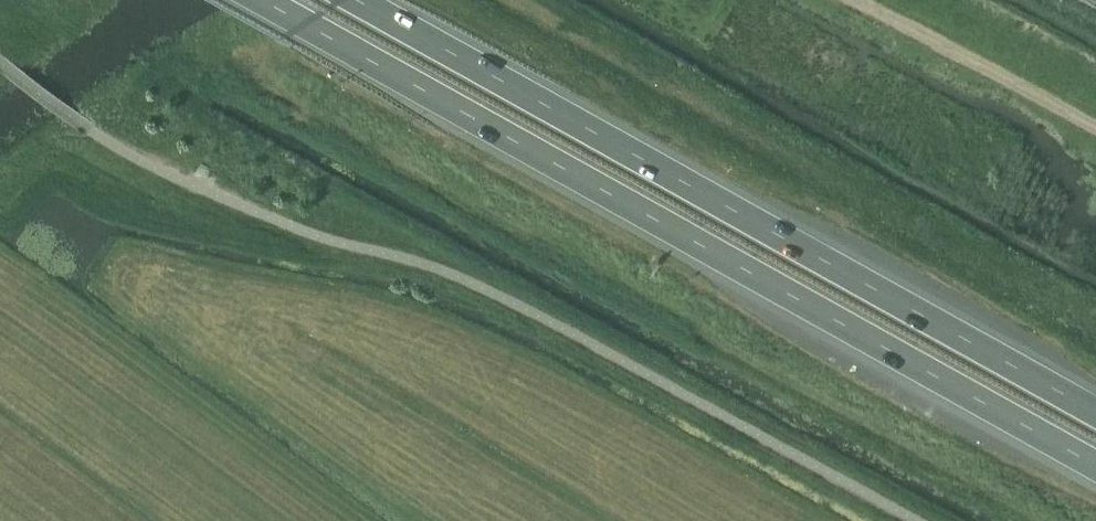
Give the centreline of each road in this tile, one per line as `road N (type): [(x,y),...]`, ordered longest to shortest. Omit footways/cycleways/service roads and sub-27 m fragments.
road 1 (trunk): [(263,0),(1095,465)]
road 2 (trunk): [(1095,413),(356,0)]
road 3 (track): [(1095,126),(858,0)]

